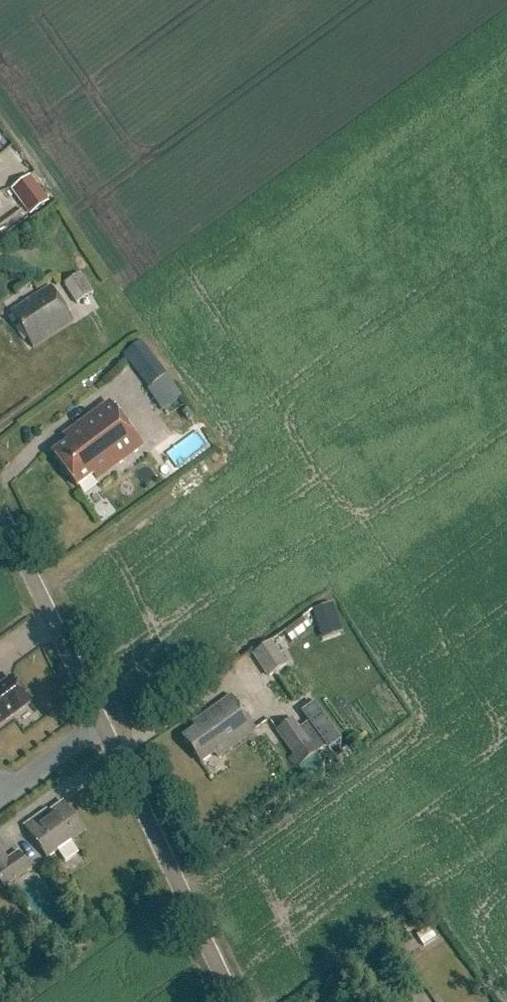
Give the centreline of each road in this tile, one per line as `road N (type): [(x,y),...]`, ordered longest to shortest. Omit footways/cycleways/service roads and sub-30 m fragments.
road 1 (unclassified): [(229,1001),(0,513)]

